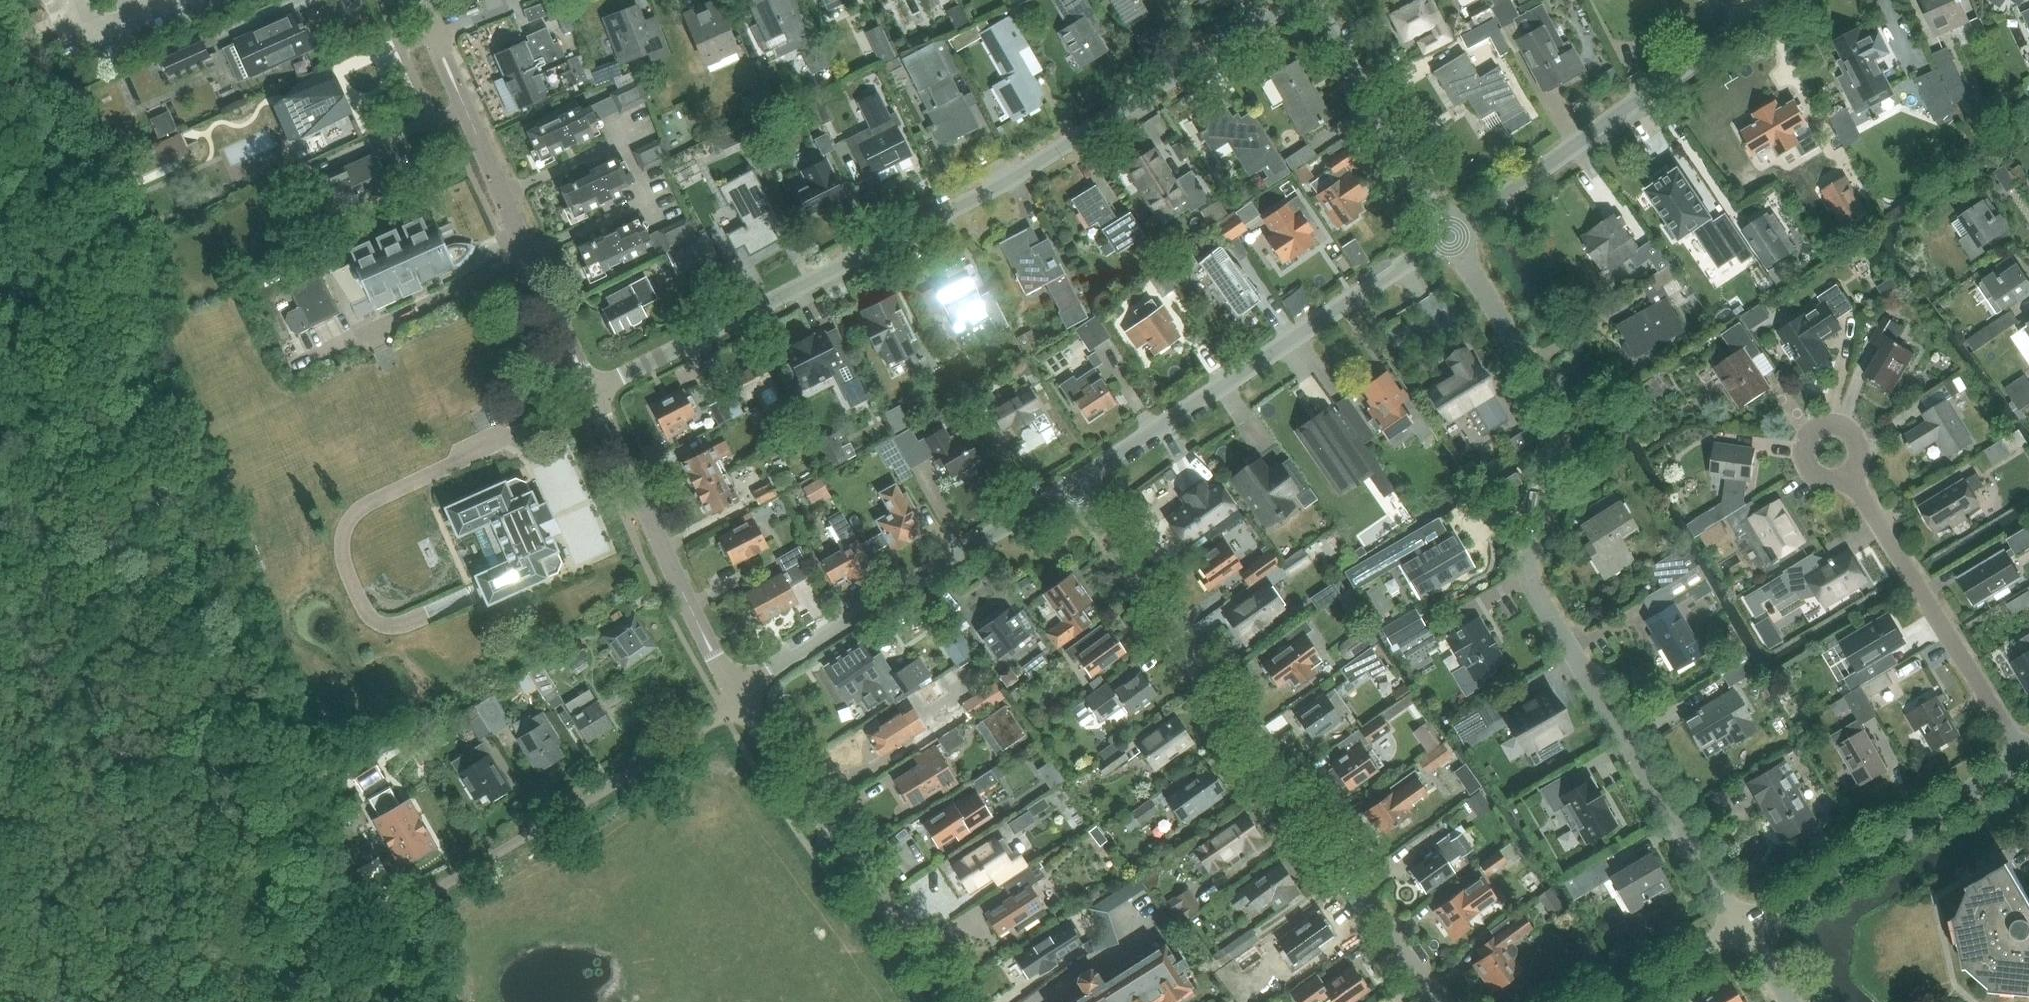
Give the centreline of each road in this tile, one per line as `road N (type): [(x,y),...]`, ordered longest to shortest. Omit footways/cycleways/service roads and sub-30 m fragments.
road 1 (residential): [(591,393),(1026,166),(1296,0)]
road 2 (residential): [(1741,928),(1540,593),(1567,440),(1449,236)]
road 3 (residential): [(1431,1001),(1074,482)]
road 4 (residential): [(1074,482),(1449,236)]
road 5 (residential): [(1449,236),(1781,0)]
road 6 (residential): [(736,688),(1074,482)]
road 7 (unclassified): [(591,393),(432,33)]
road 8 (residential): [(415,912),(745,702)]
road 9 (unclassified): [(962,1001),(745,702)]
road 10 (residential): [(2026,761),(1849,477)]
road 11 (residential): [(1741,928),(2026,761)]
road 12 (unclassified): [(736,688),(591,393)]
road 13 (residential): [(1449,236),(1314,0)]
road 14 (residential): [(1619,1001),(1741,928)]
road 15 (residential): [(1849,477),(1860,444),(1839,425),(1820,427),(1806,440),(1808,469)]

